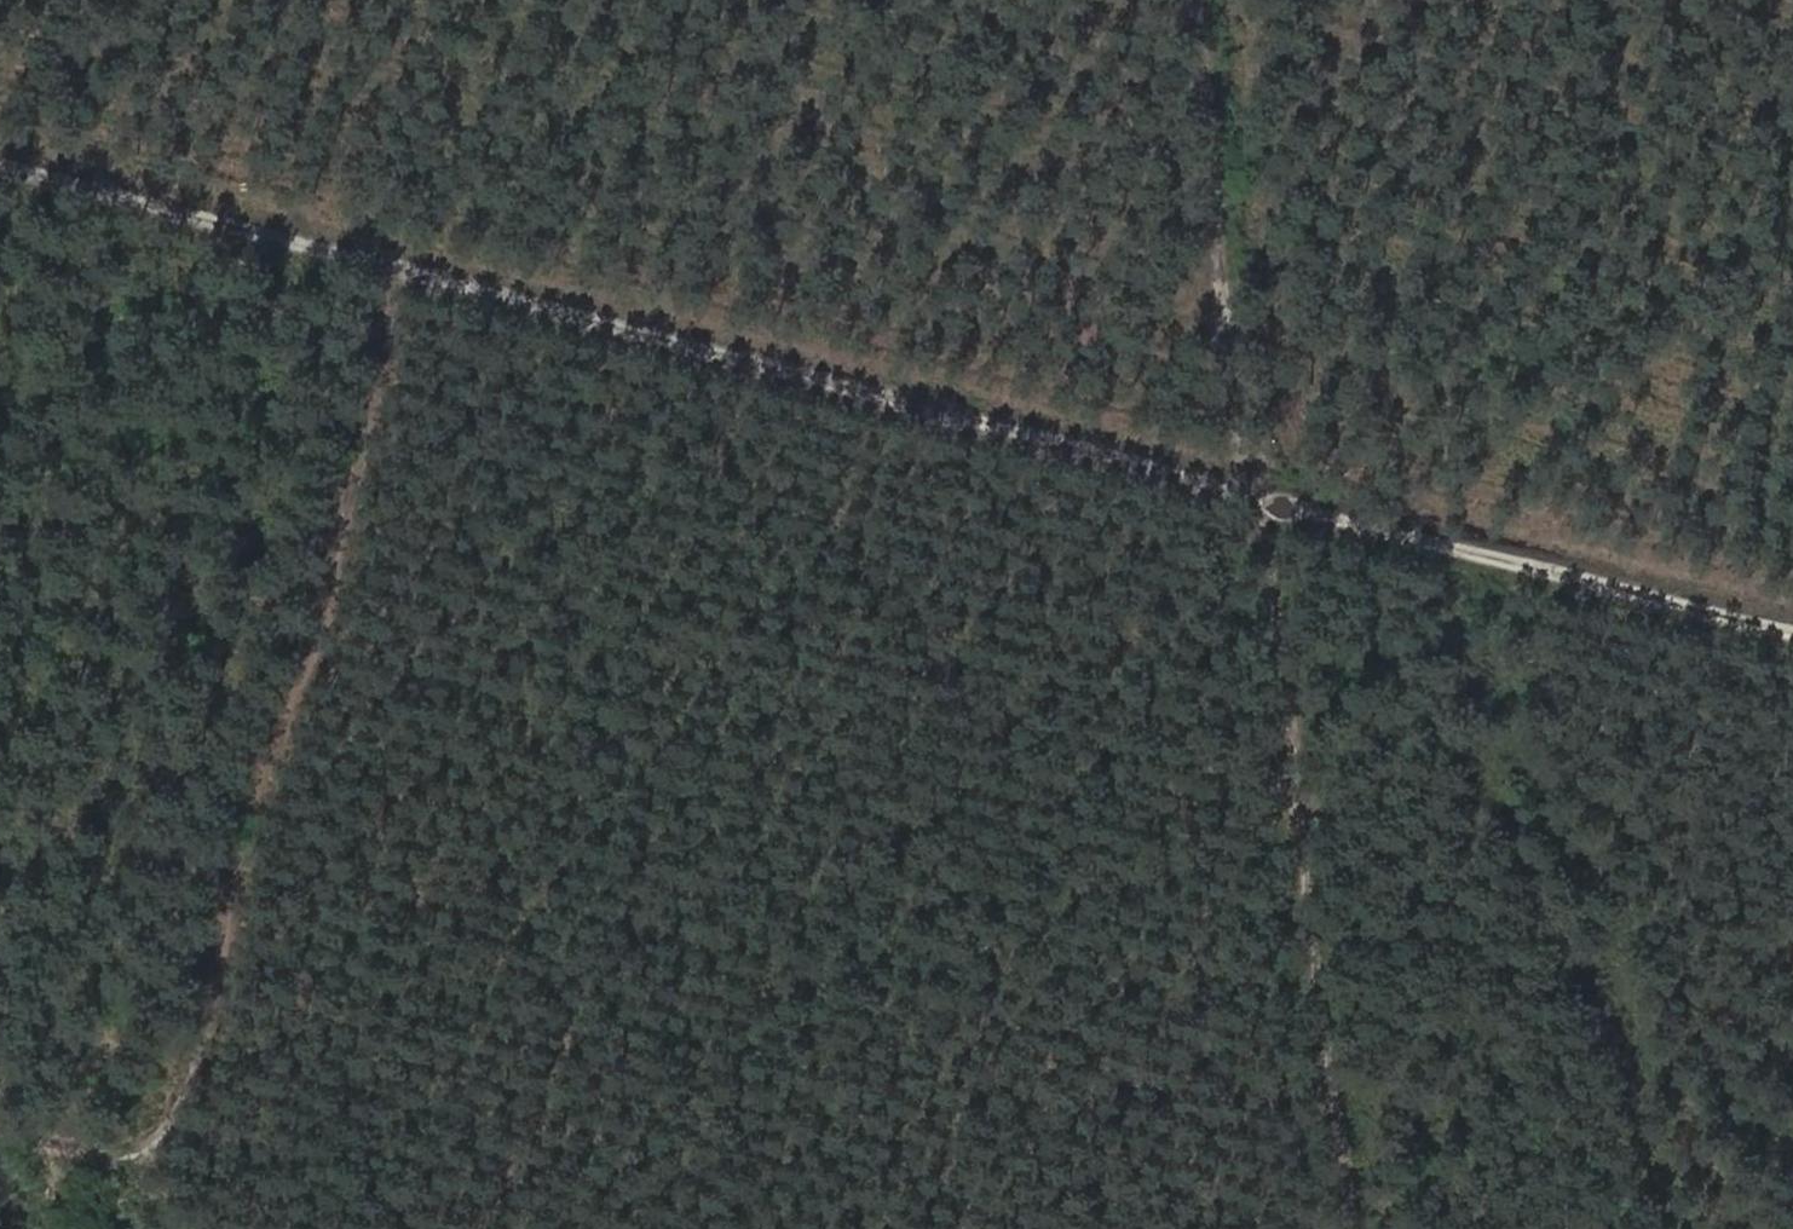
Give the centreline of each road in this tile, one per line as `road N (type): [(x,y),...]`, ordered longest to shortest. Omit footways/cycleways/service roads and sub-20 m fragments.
road 1 (track): [(1792,630),(0,162)]
road 2 (track): [(1220,0),(1358,1228)]

